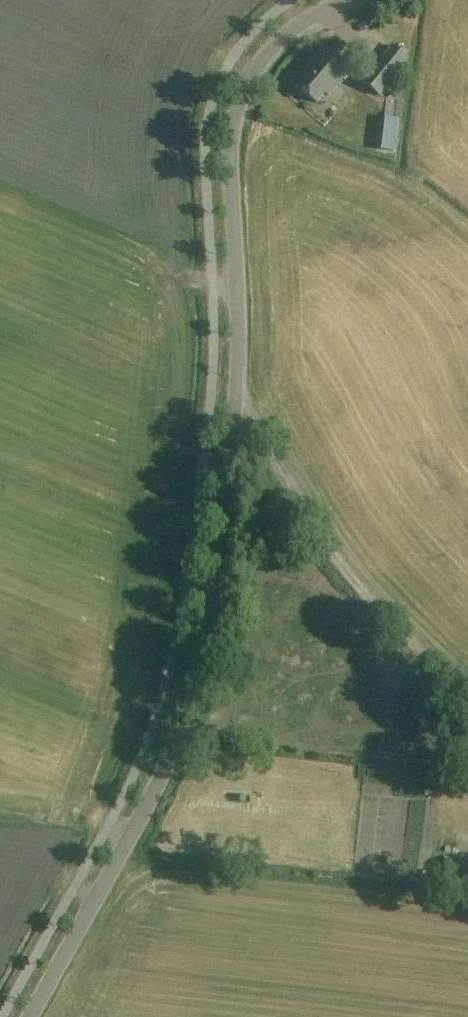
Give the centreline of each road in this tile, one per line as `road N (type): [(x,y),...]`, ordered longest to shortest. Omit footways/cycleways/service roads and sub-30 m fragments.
road 1 (unclassified): [(28,1016),(156,788),(191,692),(236,402),(236,115),(269,51),(344,0)]
road 2 (track): [(236,402),(328,552),(467,709)]

